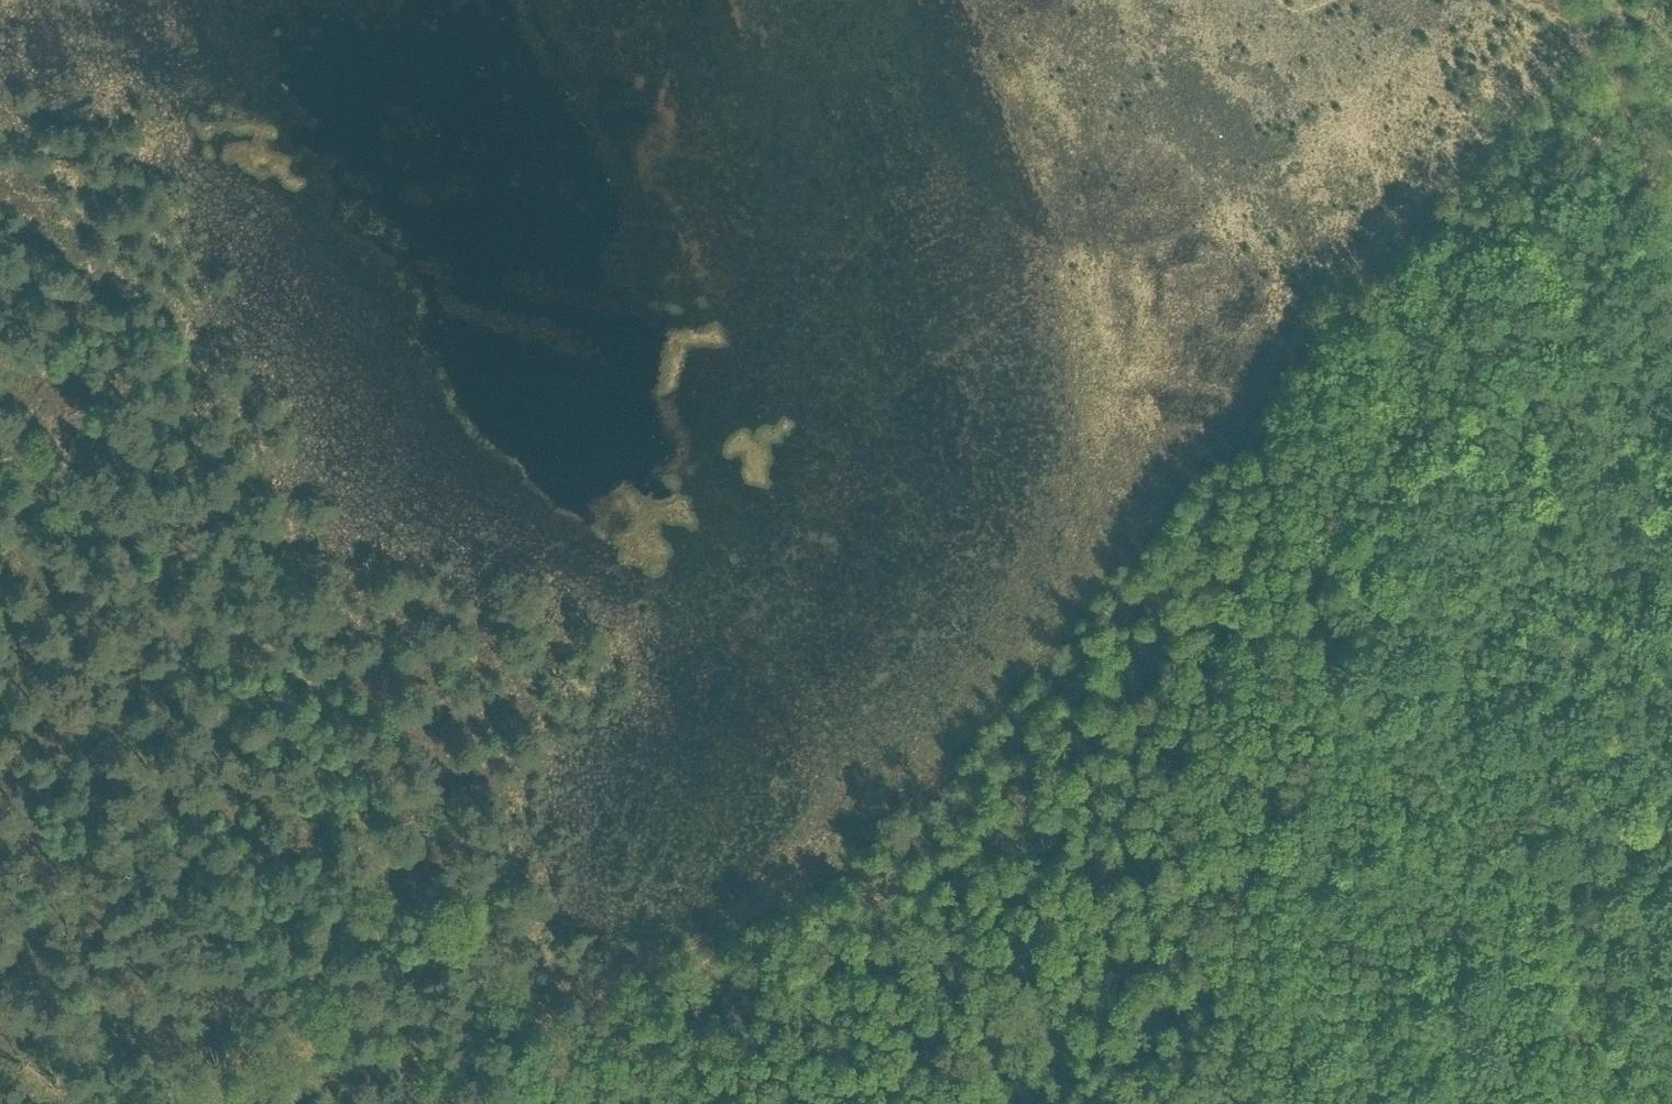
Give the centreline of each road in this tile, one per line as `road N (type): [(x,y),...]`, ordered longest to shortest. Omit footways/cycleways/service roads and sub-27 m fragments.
road 1 (track): [(1671,240),(1573,0)]

